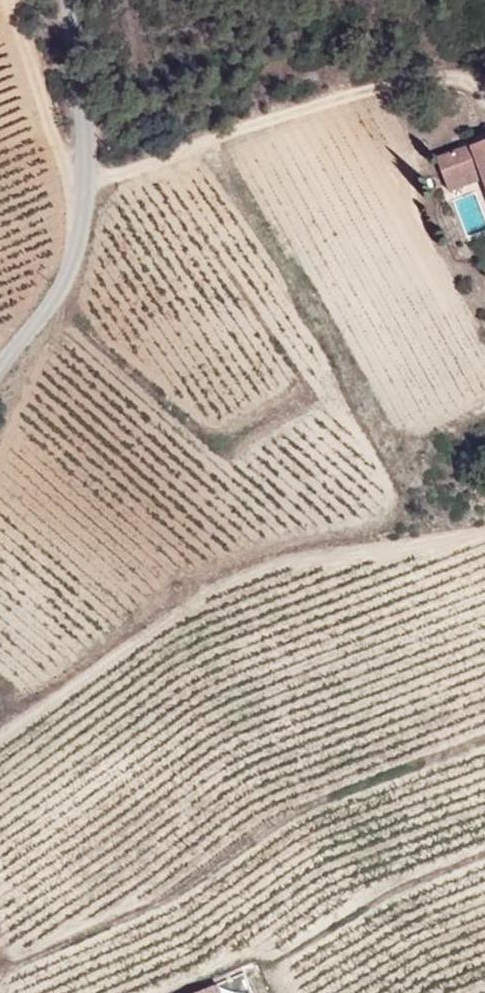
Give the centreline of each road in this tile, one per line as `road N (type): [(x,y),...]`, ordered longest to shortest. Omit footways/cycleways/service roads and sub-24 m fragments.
road 1 (unclassified): [(0,377),(50,313),(82,244),(89,149),(72,0)]

